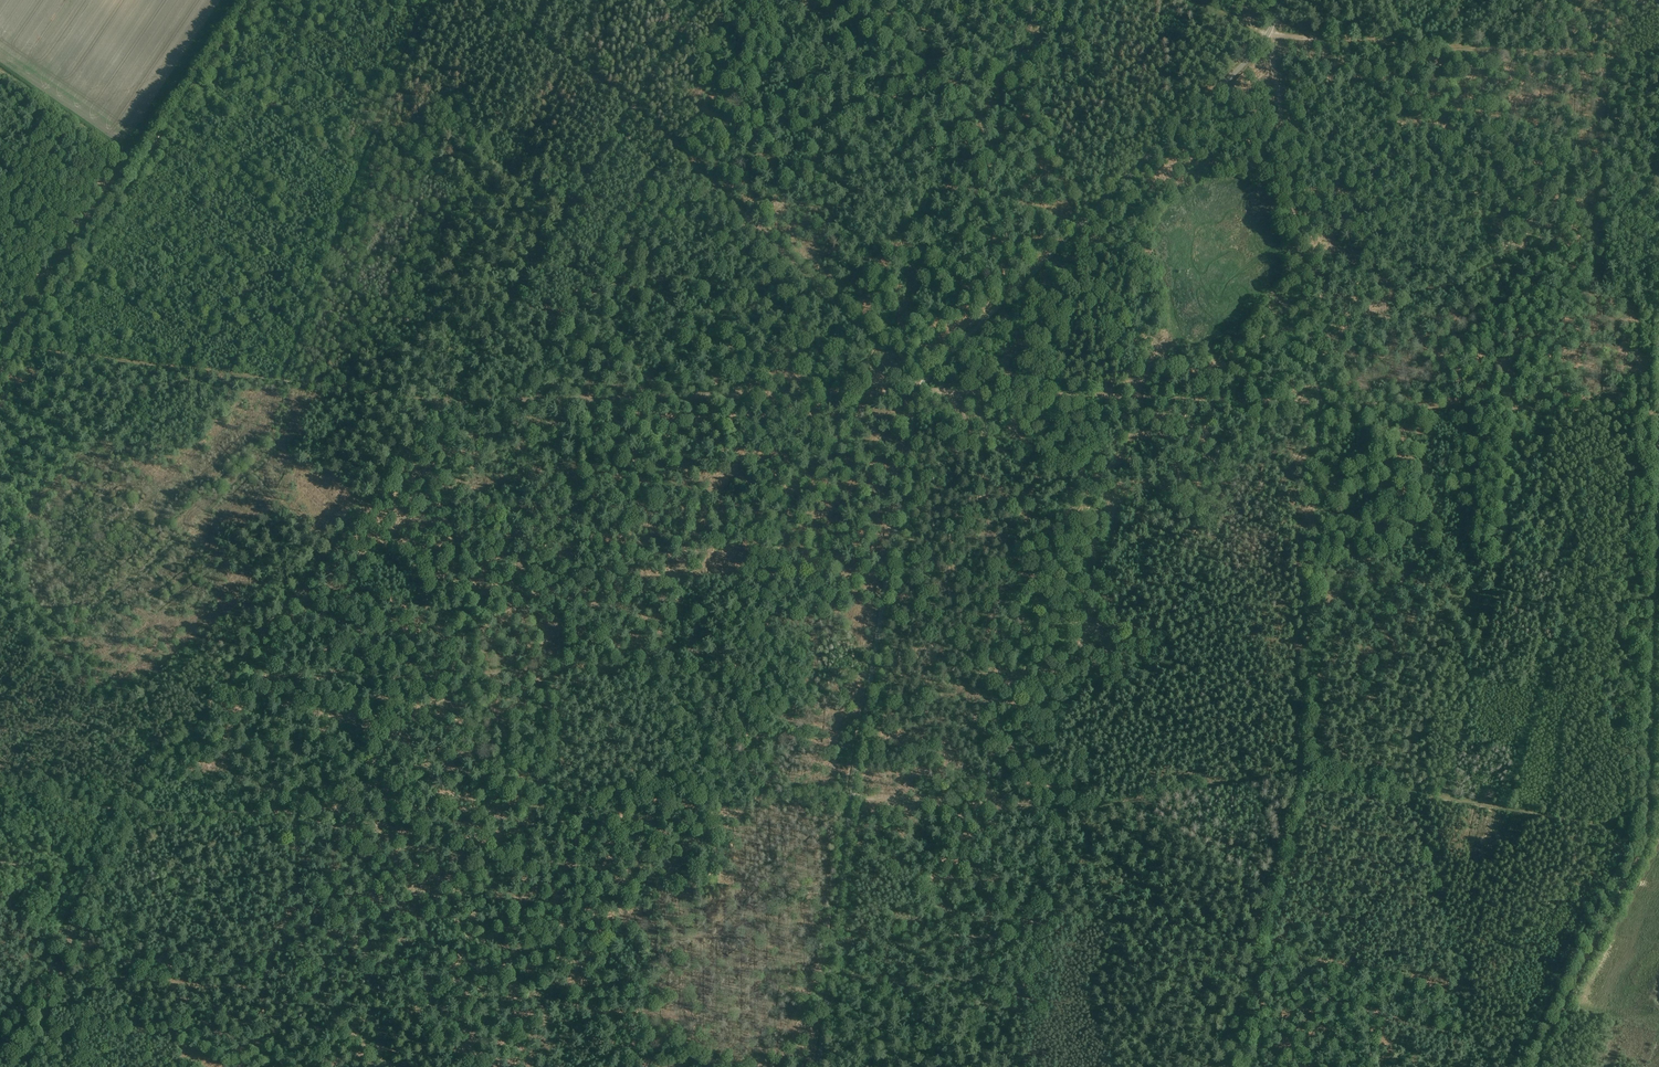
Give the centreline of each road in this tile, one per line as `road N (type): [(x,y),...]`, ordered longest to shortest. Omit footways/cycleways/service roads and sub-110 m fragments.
road 1 (unclassified): [(819,1066),(852,796),(920,389),(1232,77),(1260,47),(1283,0)]
road 2 (track): [(132,816),(852,796),(1082,812),(1303,769)]
road 3 (track): [(132,816),(444,403),(634,110)]
road 4 (track): [(920,389),(444,403),(284,380)]
road 5 (track): [(1537,1066),(1647,832),(1658,499)]
road 6 (track): [(254,0),(0,375)]
road 7 (track): [(309,384),(283,437),(0,696)]
road 8 (track): [(464,584),(887,578)]
road 9 (track): [(488,808),(444,403)]
road 10 (track): [(473,673),(675,663),(872,674)]
road 11 (track): [(920,389),(634,110)]
road 12 (track): [(1317,401),(920,389)]
road 13 (track): [(403,1066),(338,1005),(313,998),(147,977),(94,982),(45,961)]
road 14 (track): [(1303,769),(1317,401)]
road 15 (track): [(1515,407),(1511,314),(1482,171),(1487,50)]
road 16 (track): [(1647,832),(1303,769)]
road 17 (track): [(488,938),(835,937)]
road 18 (track): [(1222,1066),(1303,769)]
road 19 (track): [(1396,43),(1658,59)]
road 20 (track): [(488,808),(488,1066)]
road 21 (track): [(1317,401),(1554,409)]
road 22 (track): [(875,657),(992,669),(981,764)]
road 23 (track): [(634,110),(476,0)]
road 24 (track): [(132,816),(45,961)]
road 25 (track): [(0,783),(132,816)]
road 26 (track): [(634,110),(706,0)]
road 27 (track): [(1269,34),(1286,158)]
road 28 (track): [(1302,279),(1317,401)]

